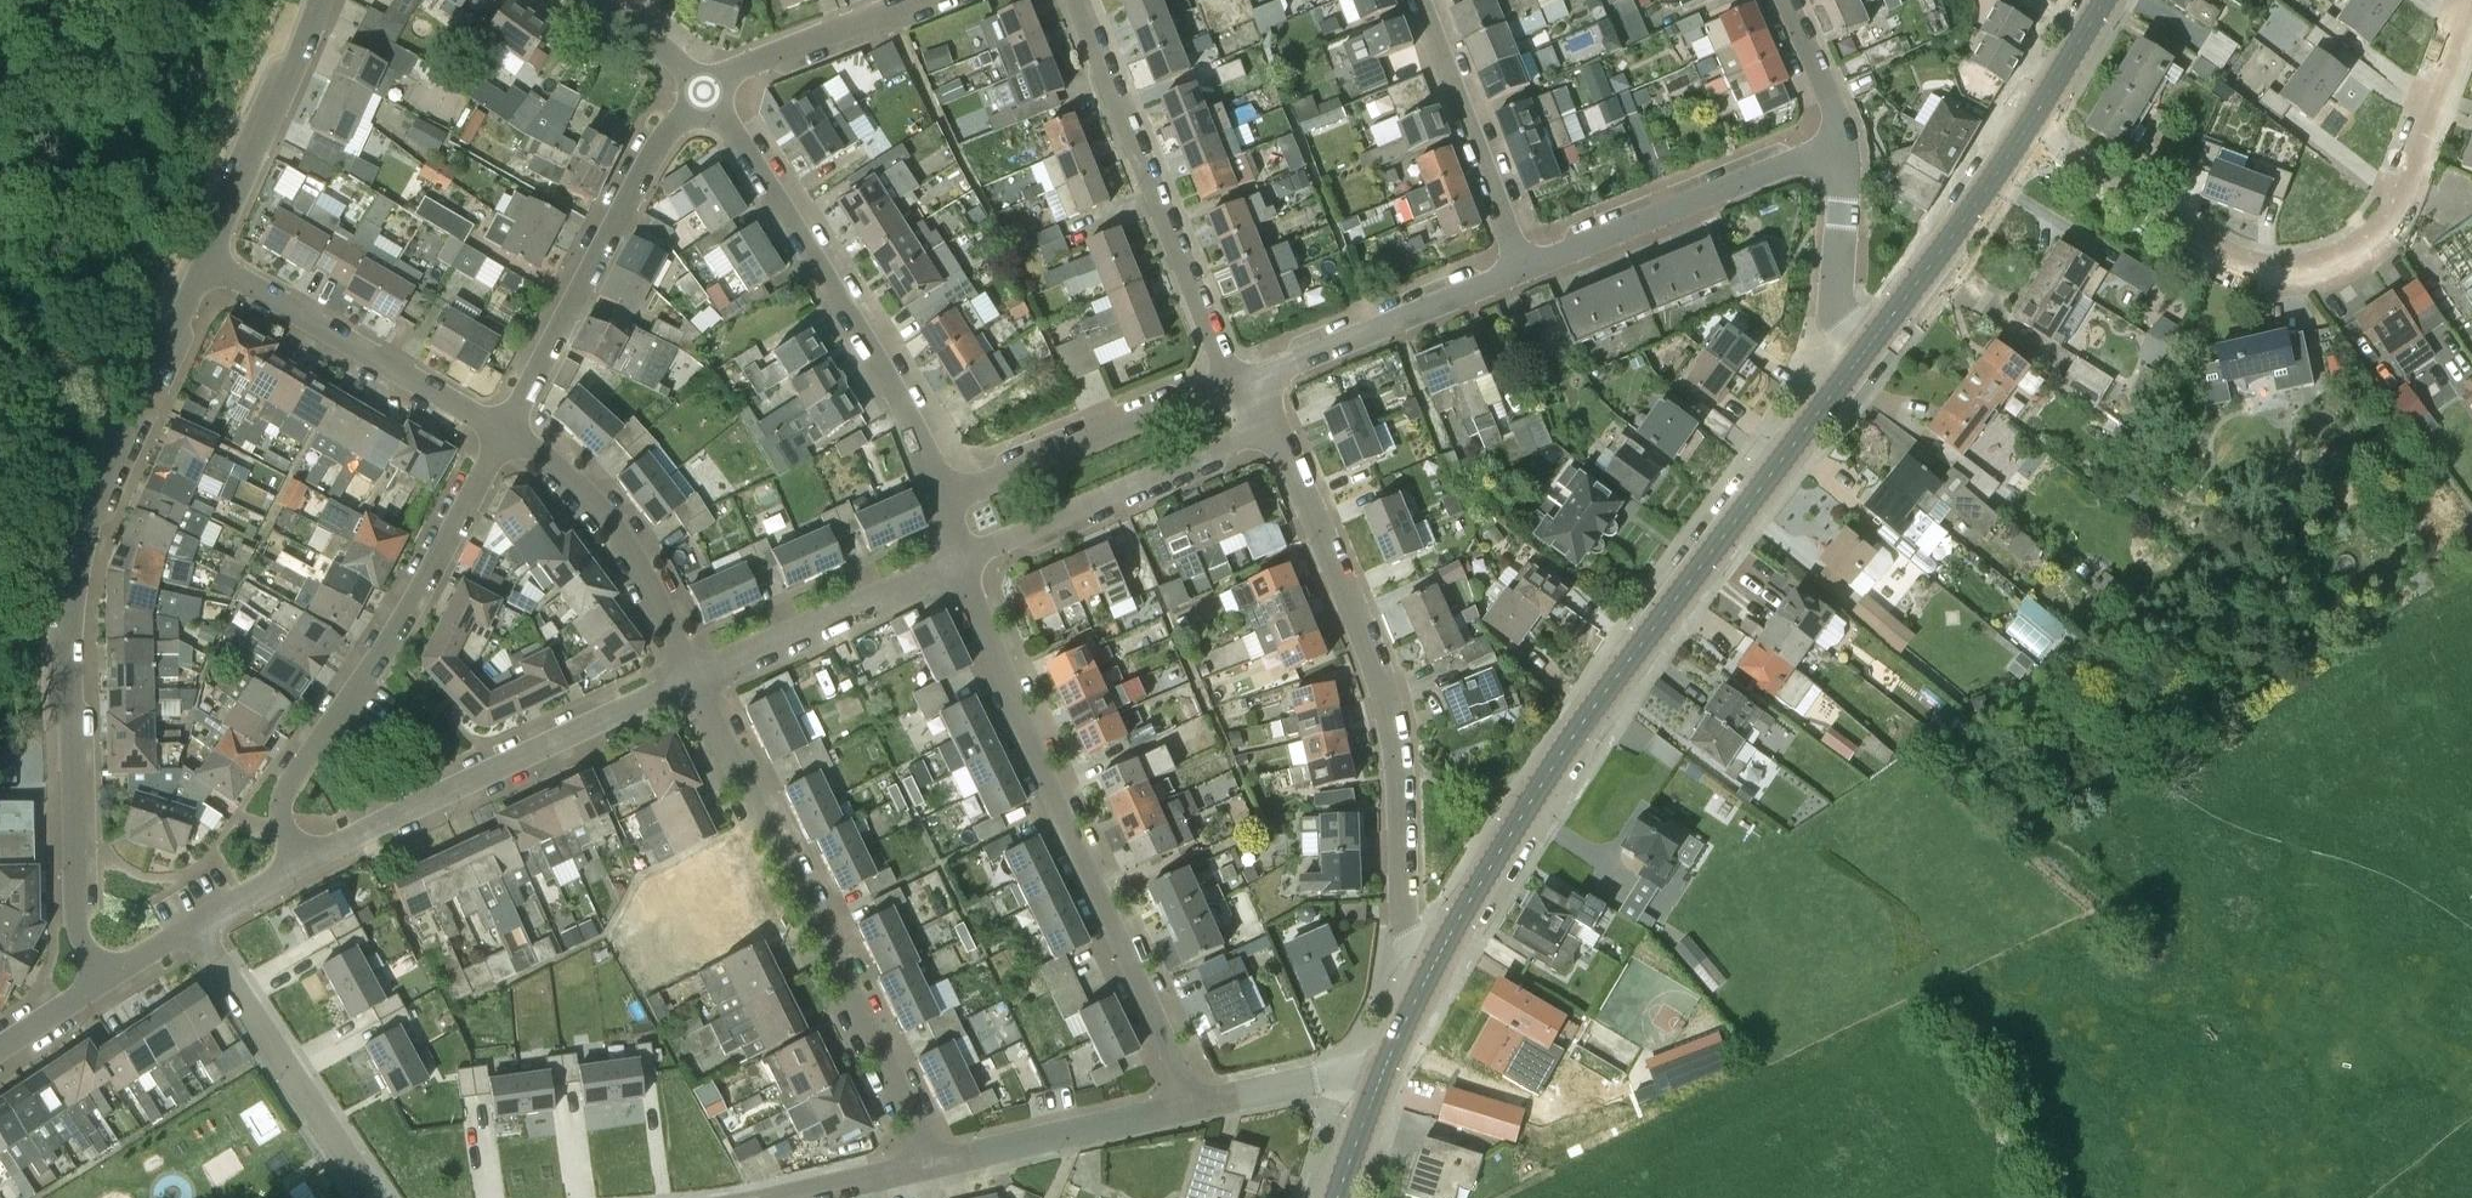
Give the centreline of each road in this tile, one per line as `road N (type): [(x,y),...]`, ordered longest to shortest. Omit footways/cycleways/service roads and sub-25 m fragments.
road 1 (tertiary): [(1434,965),(1552,767),(1867,347)]
road 2 (residential): [(103,981),(79,925),(76,577),(97,501),(199,261)]
road 3 (residential): [(2025,130),(2229,258),(2271,269),(2316,265),(2356,247),(2390,213),(2471,12)]
road 4 (residential): [(1193,1107),(958,566)]
road 5 (residential): [(1275,431),(1391,686),(1401,913),(1434,965)]
road 6 (residential): [(932,1164),(692,681)]
road 7 (residential): [(304,859),(284,820),(292,776),(377,656),(500,429)]
road 8 (residential): [(947,501),(867,345),(702,89)]
road 9 (residential): [(304,859),(692,681)]
road 10 (residential): [(1240,384),(1079,0)]
road 11 (residential): [(500,429),(650,146),(702,89)]
road 12 (residential): [(500,429),(199,261)]
road 13 (residential): [(958,566),(1275,431)]
road 14 (residential): [(1532,267),(1840,143)]
road 15 (residential): [(193,923),(374,1197)]
road 16 (residential): [(692,681),(621,535),(568,473),(500,429)]
road 17 (residential): [(947,501),(1240,384)]
road 18 (residential): [(1240,384),(1532,267)]
road 19 (residential): [(692,681),(958,566)]
road 20 (residential): [(1532,267),(1426,0)]
road 21 (residential): [(199,261),(317,0)]
road 22 (tertiary): [(1867,347),(2025,130)]
road 23 (residential): [(932,1164),(1193,1107)]
road 24 (residential): [(702,89),(927,0)]
road 25 (residential): [(1867,347),(1835,307),(1840,143)]
road 26 (residential): [(1193,1107),(1385,1067)]
road 27 (residential): [(1840,143),(1782,0)]
road 28 (residential): [(782,1197),(932,1164)]
road 29 (tertiary): [(2025,130),(2106,0)]
road 30 (residential): [(702,89),(585,0)]
road 31 (tertiary): [(1338,1197),(1385,1067)]
road 32 (residential): [(193,923),(304,859)]
road 33 (residential): [(0,1048),(103,981)]

